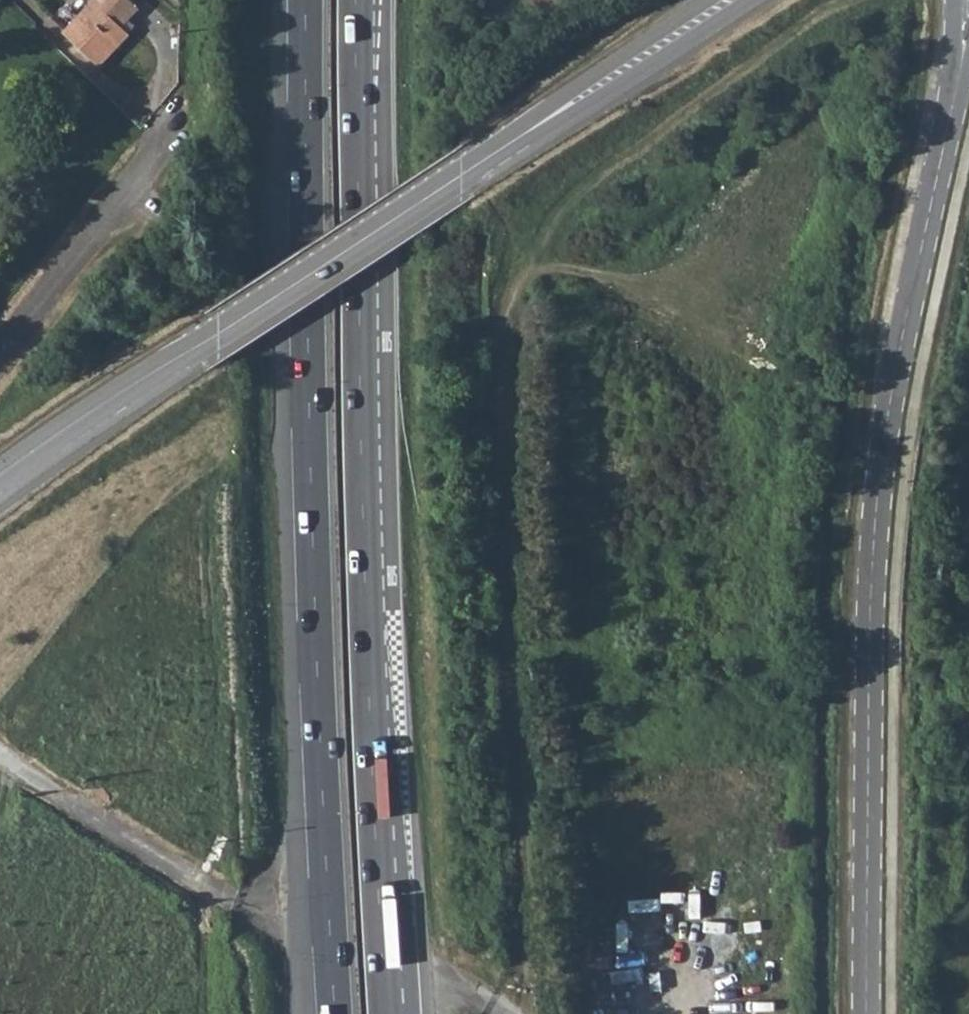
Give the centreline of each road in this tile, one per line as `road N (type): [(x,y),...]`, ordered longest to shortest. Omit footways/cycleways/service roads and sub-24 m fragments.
road 1 (trunk): [(306,0),(309,406),(335,1013)]
road 2 (tertiary): [(870,1013),(876,552),(893,400),(963,56)]
road 3 (trunk): [(387,1013),(363,481),(357,89)]
road 4 (track): [(525,1013),(504,291),(510,268),(524,256),(542,256),(632,305)]
road 5 (secondary): [(0,487),(68,433),(730,0)]

